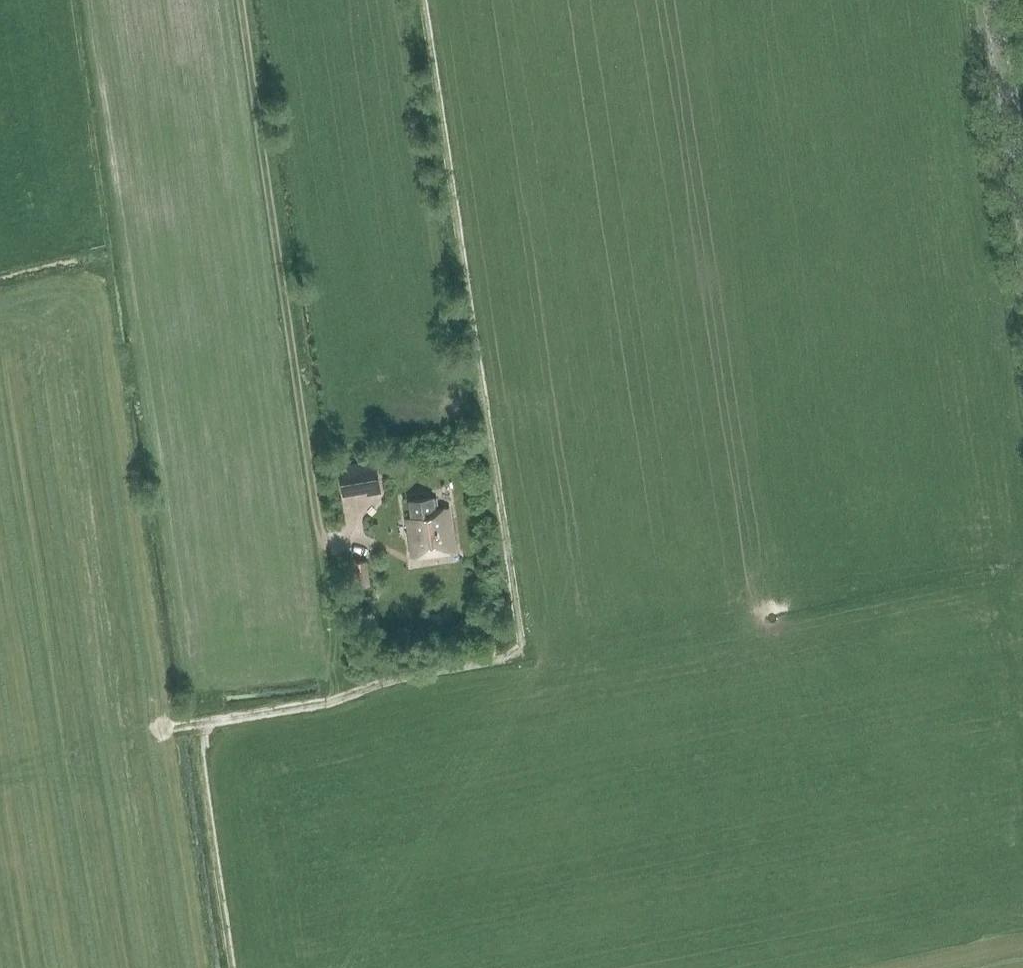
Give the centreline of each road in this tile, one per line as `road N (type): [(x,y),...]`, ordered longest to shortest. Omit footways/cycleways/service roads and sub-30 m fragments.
road 1 (tertiary): [(1022,247),(985,0)]

